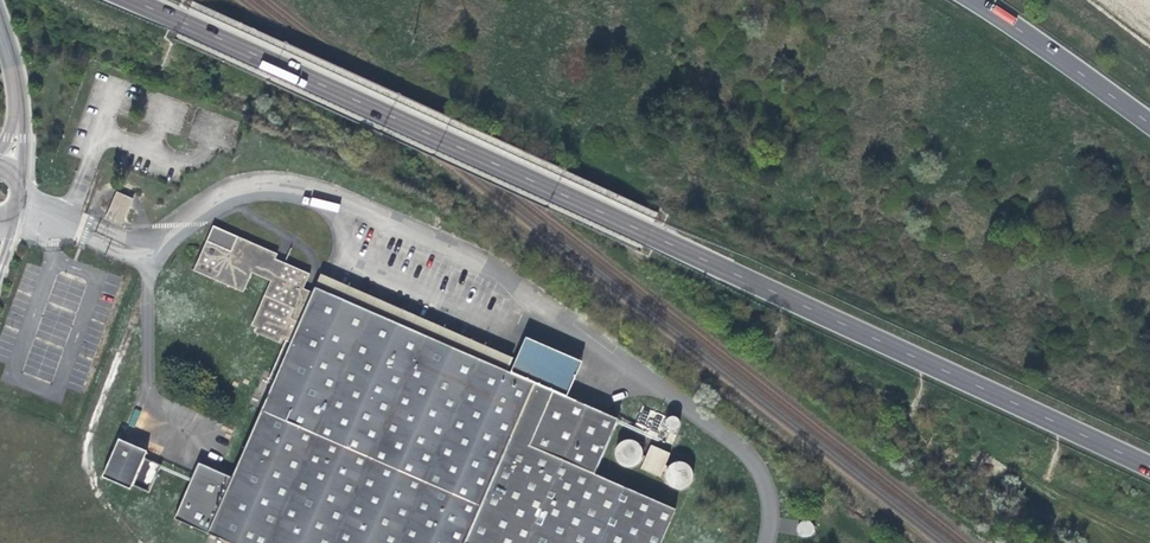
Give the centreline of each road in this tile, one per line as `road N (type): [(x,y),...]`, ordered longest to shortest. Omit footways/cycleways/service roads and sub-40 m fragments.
road 1 (primary): [(128,0),(1149,467)]
road 2 (primary): [(1149,125),(970,0)]
road 3 (tertiary): [(0,27),(17,95),(5,171)]

